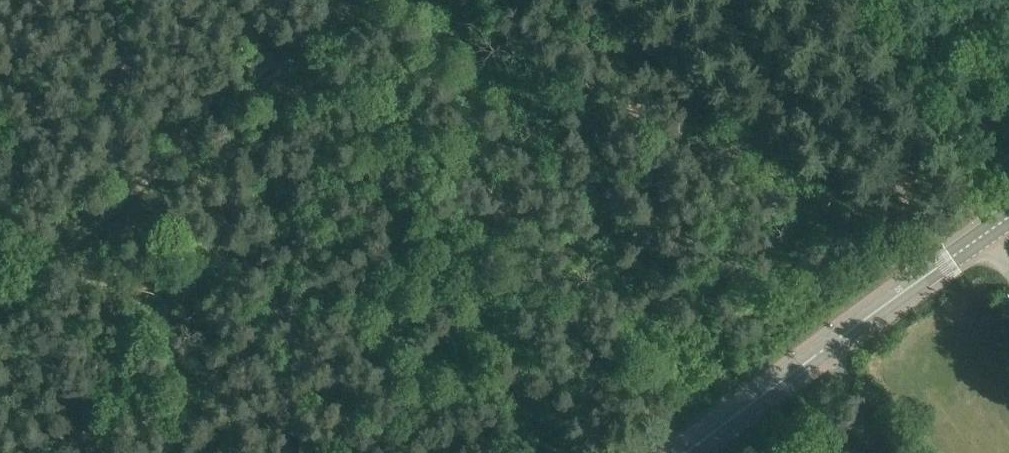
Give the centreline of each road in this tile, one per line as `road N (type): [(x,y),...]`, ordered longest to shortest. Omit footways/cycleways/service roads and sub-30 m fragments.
road 1 (secondary): [(686,452),(912,287),(1004,229)]

